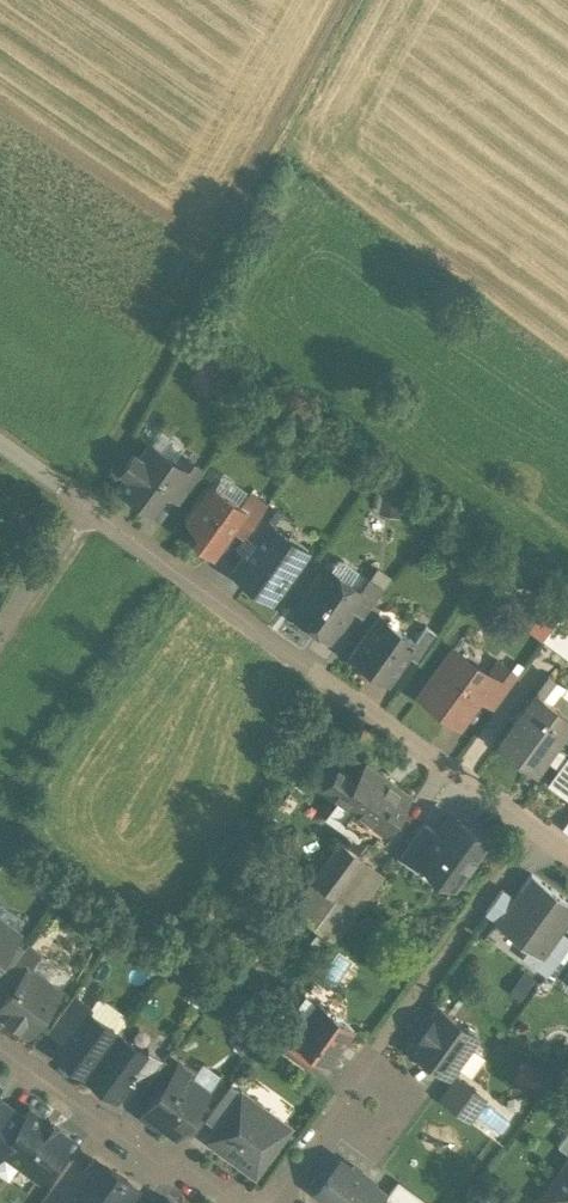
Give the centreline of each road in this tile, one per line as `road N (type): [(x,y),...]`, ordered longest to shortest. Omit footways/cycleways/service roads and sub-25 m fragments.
road 1 (residential): [(567,859),(84,503)]
road 2 (track): [(365,0),(84,503)]
road 3 (residential): [(241,1202),(208,1181),(168,1169),(0,1048)]
road 4 (residential): [(378,1080),(279,1202)]
road 5 (residential): [(84,503),(0,633)]

